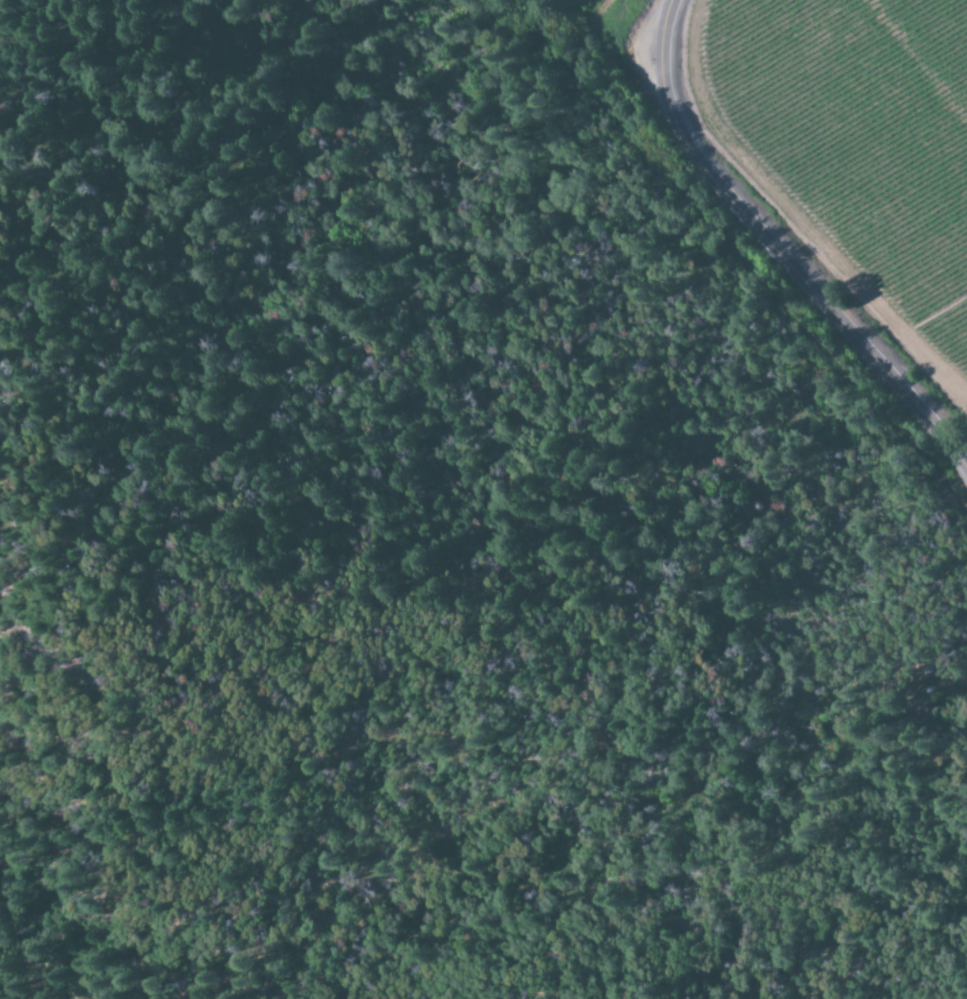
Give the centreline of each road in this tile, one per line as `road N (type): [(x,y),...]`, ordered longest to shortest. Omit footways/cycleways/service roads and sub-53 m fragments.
road 1 (residential): [(966,468),(677,130),(662,67),(672,0)]

